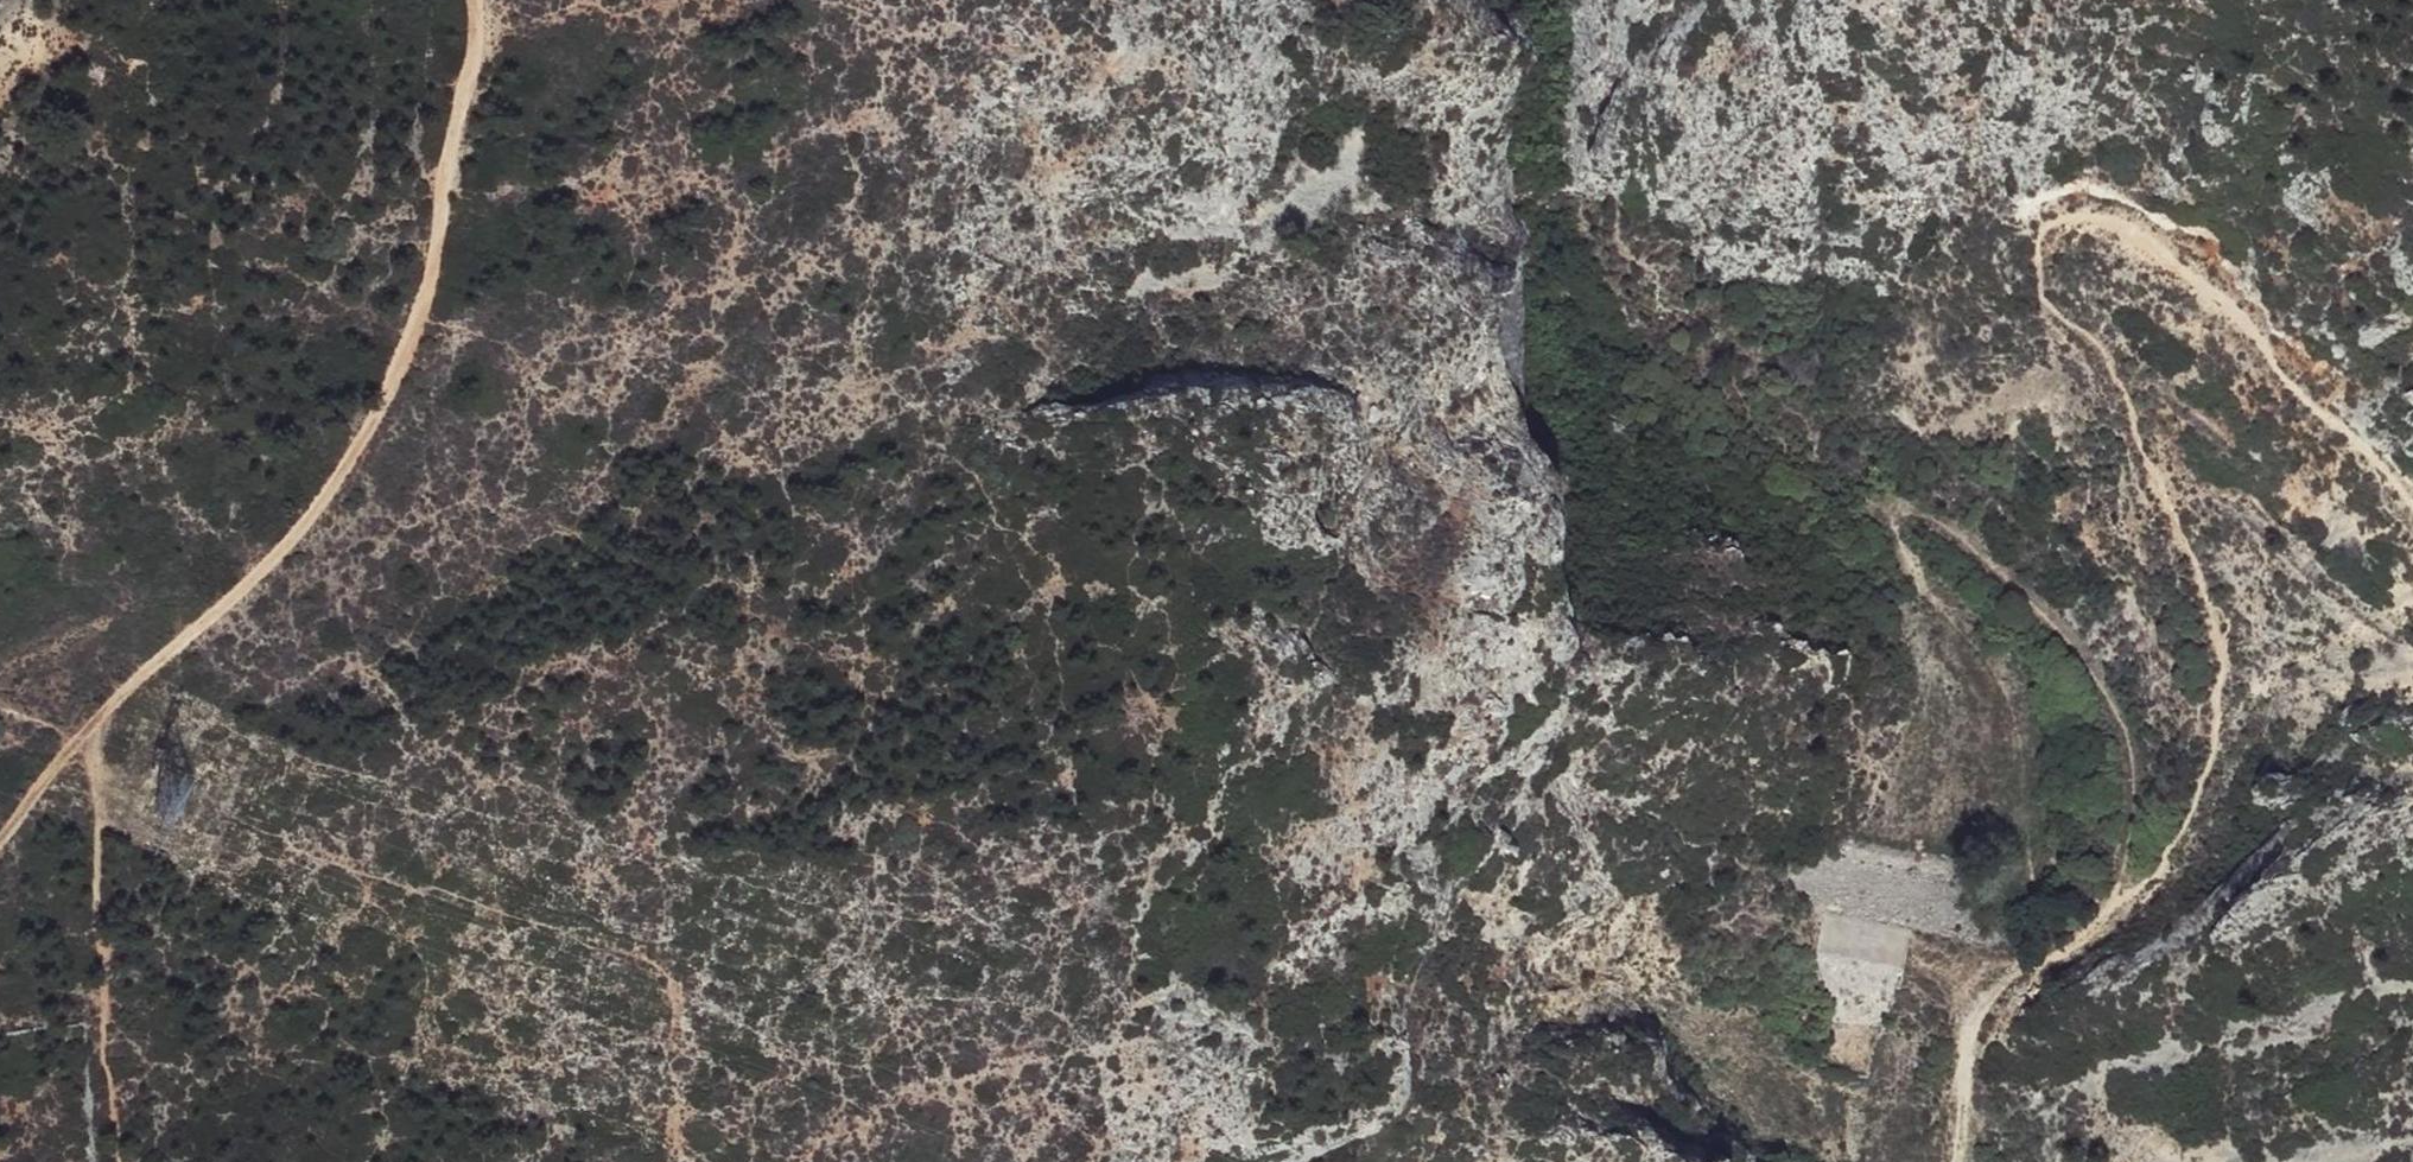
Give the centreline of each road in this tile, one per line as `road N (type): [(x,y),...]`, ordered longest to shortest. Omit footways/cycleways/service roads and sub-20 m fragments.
road 1 (track): [(2119,908),(2180,846),(2218,747),(2226,668),(2212,604),(2181,523),(2141,459),(2115,376),(2038,286),(2029,248),(2037,231),(2084,225),(2121,233),(2186,274),(2412,508)]
road 2 (track): [(495,0),(479,11),(424,314),(335,494),(106,720),(0,841)]

